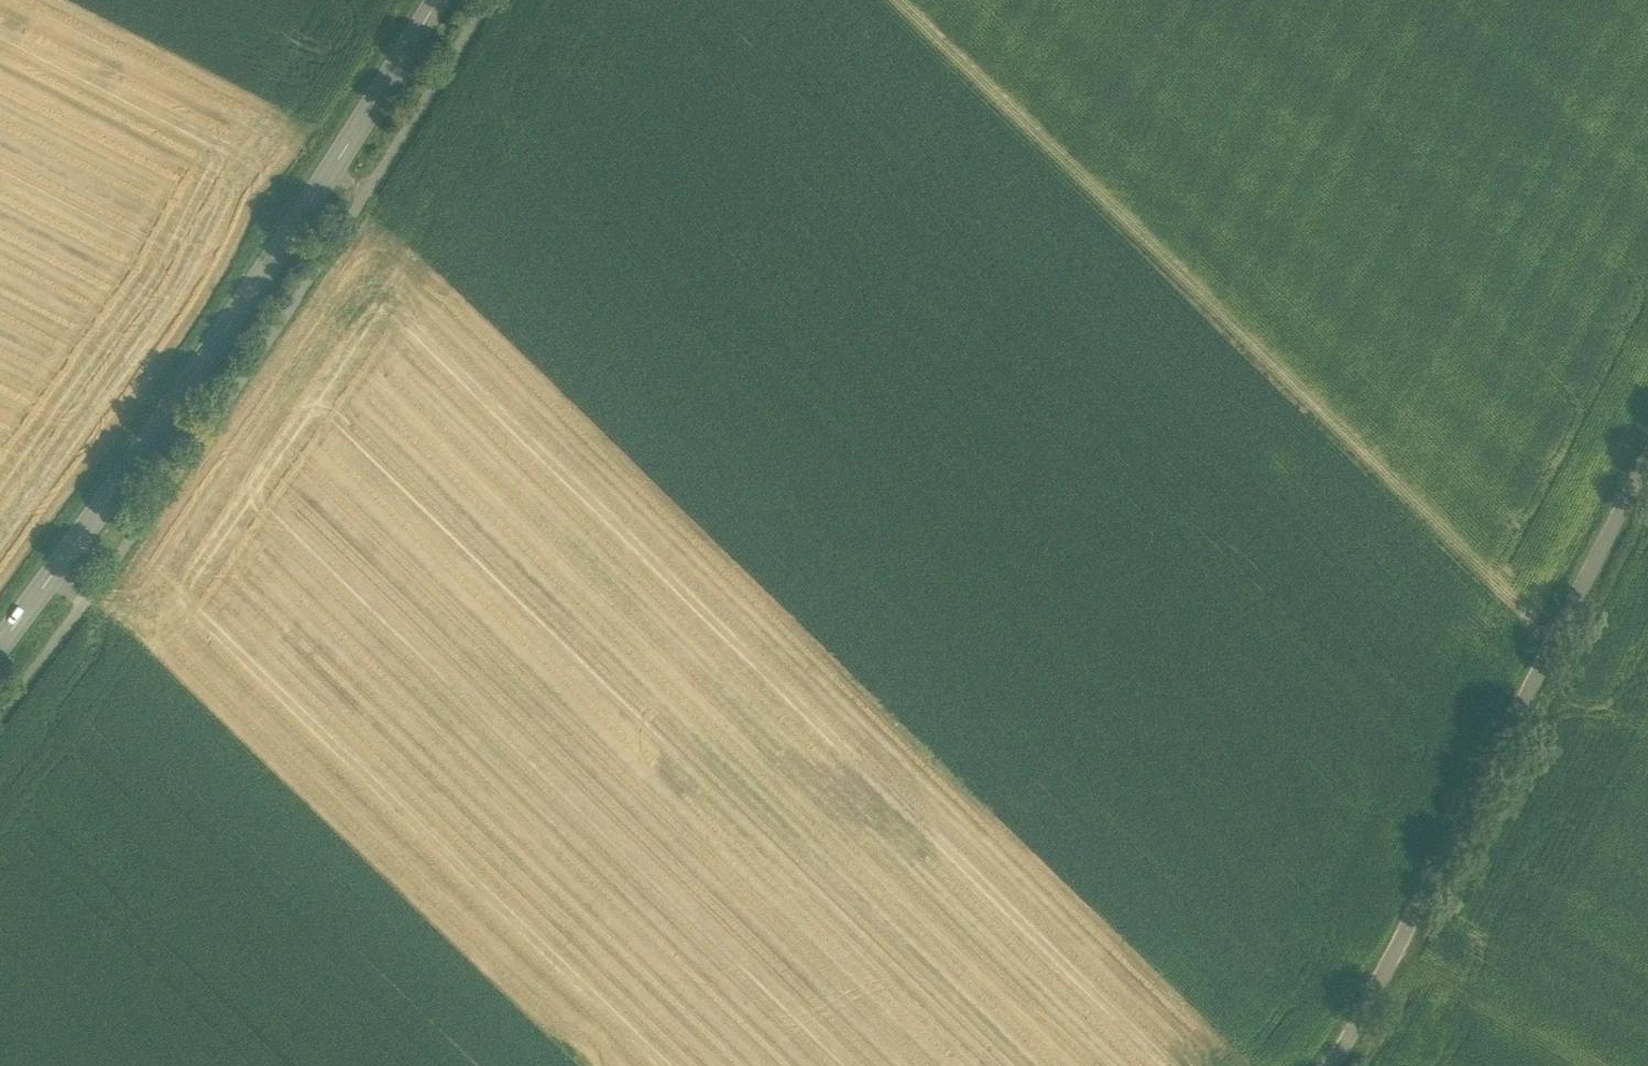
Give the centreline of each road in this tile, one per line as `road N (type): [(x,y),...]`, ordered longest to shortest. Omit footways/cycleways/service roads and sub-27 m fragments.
road 1 (tertiary): [(436,0),(278,245),(0,641)]
road 2 (unclassified): [(1647,459),(1332,1065)]

